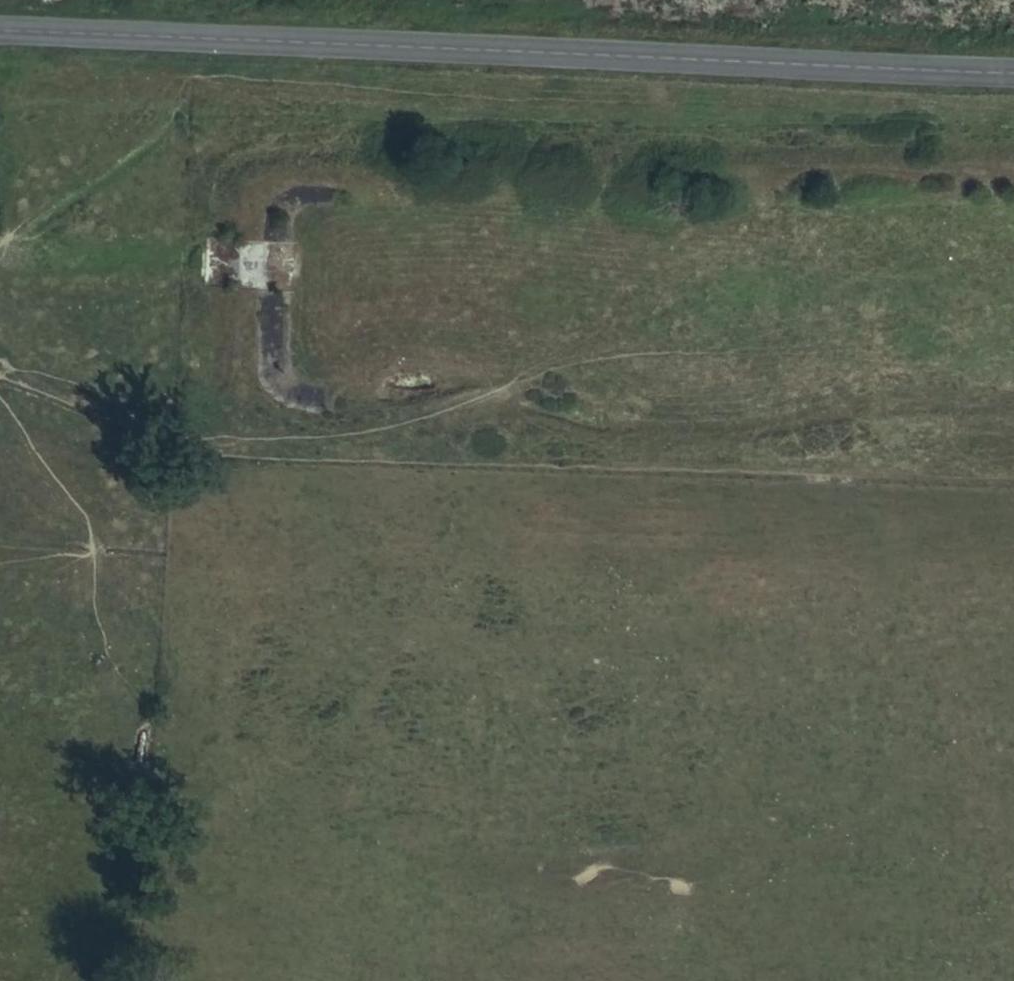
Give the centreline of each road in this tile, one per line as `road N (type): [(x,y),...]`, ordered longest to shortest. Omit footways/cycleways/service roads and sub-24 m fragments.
road 1 (secondary): [(0,33),(1013,77)]

